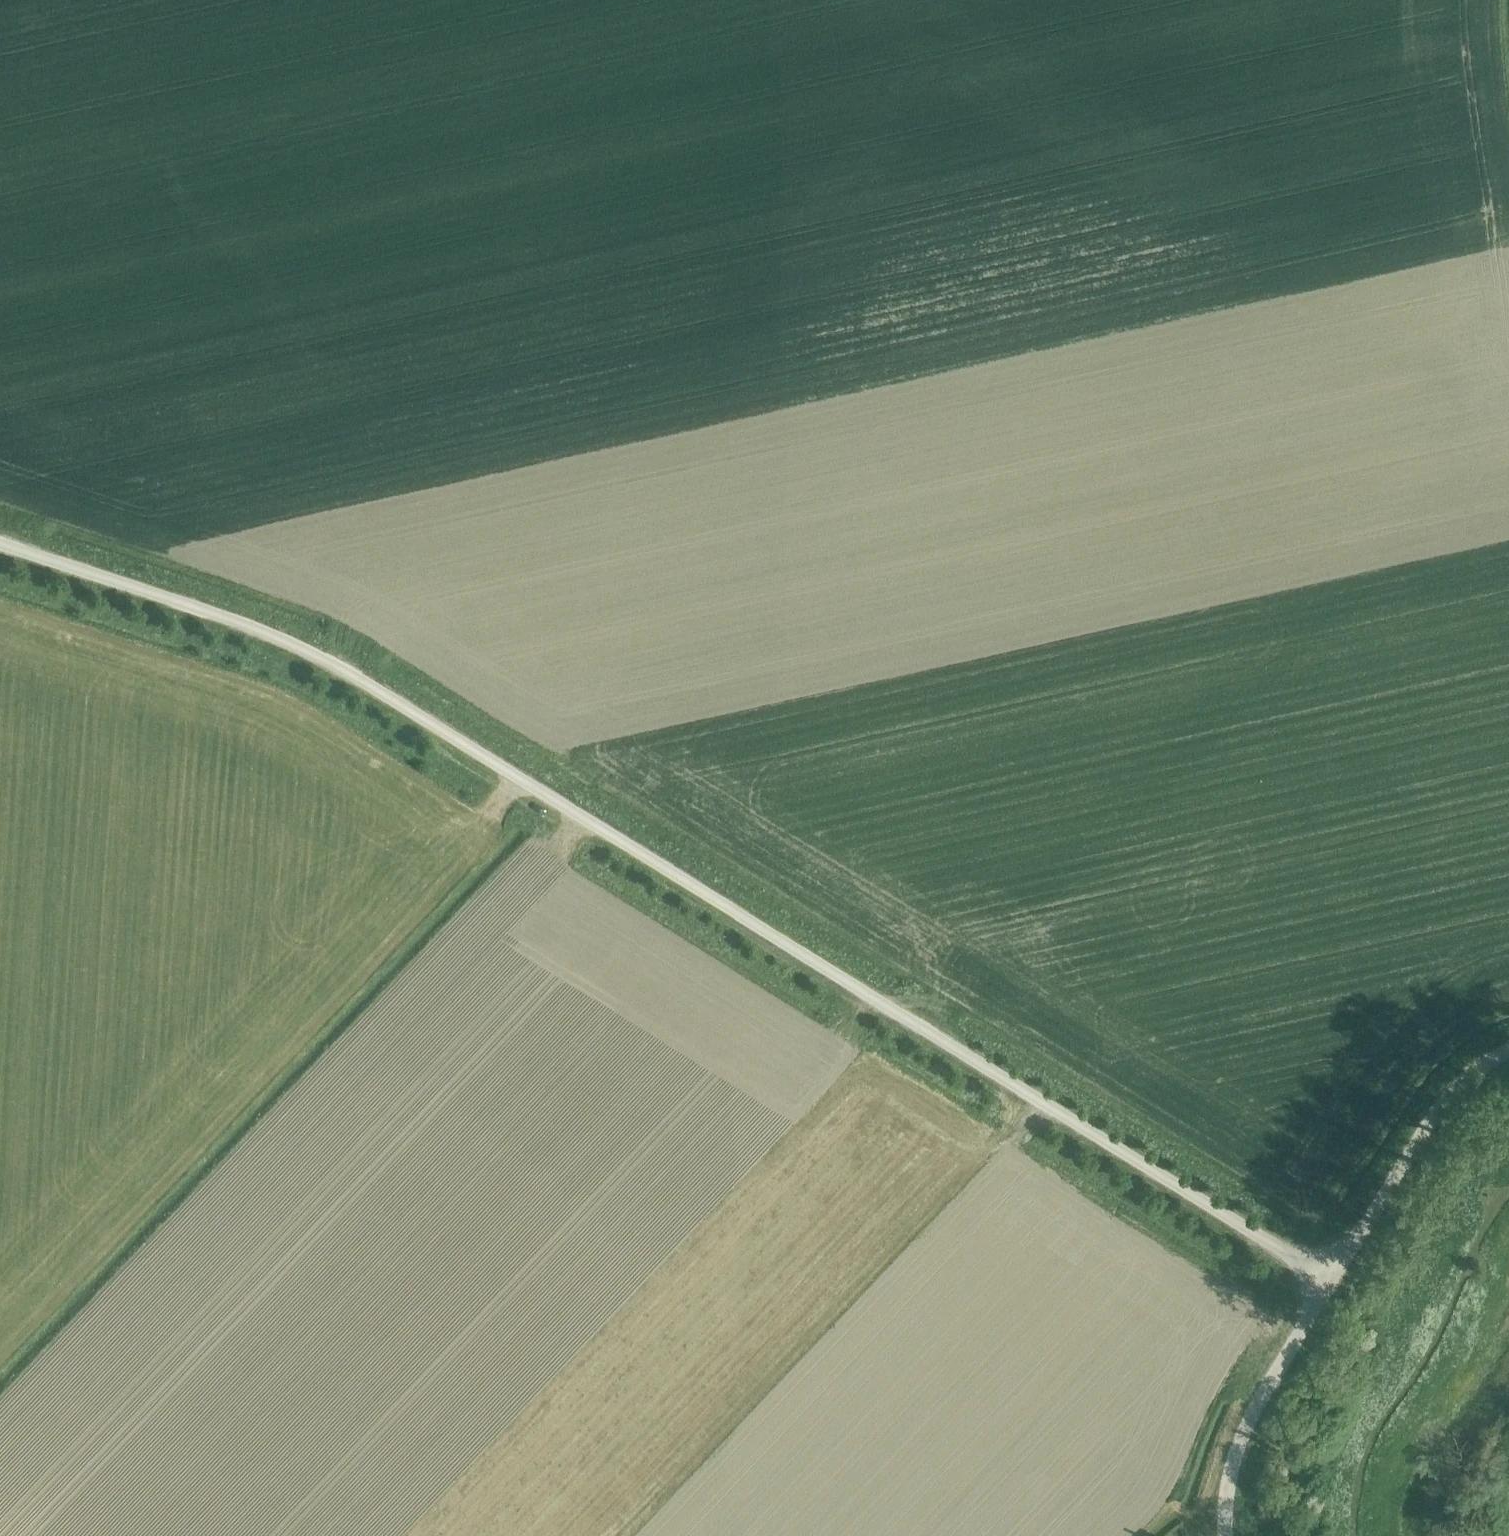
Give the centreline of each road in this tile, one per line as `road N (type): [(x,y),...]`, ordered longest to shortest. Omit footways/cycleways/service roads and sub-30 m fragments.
road 1 (unclassified): [(1328,1281),(313,654),(0,544)]
road 2 (unclassified): [(1328,1281),(1443,1100),(1467,1075),(1508,1053)]
road 3 (unclassified): [(1228,1535),(1238,1439),(1328,1281)]

